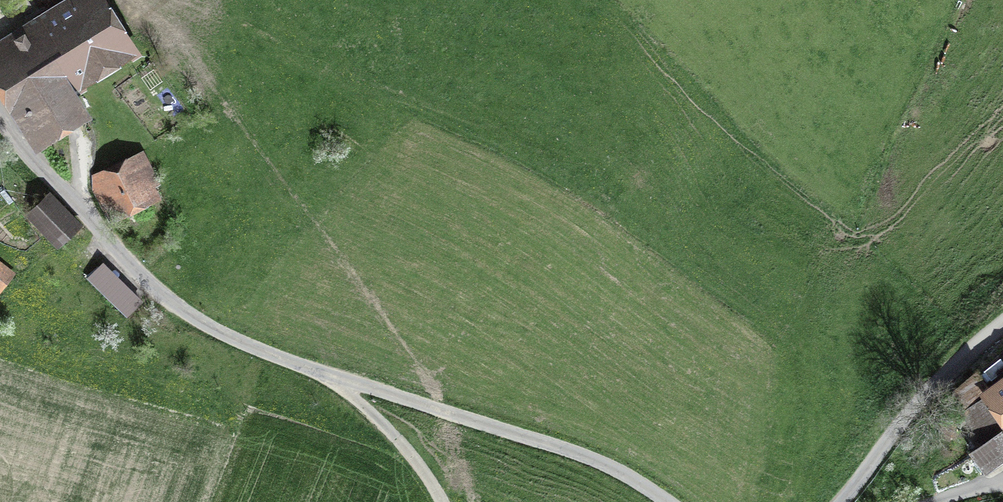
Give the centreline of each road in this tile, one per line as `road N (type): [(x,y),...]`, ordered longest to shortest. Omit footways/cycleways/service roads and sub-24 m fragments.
road 1 (unclassified): [(0,116),(141,275),(214,328),(338,382),(562,448),(667,501)]
road 2 (unclassified): [(840,501),(910,410),(1002,323)]
road 3 (track): [(441,501),(411,455),(338,382)]

